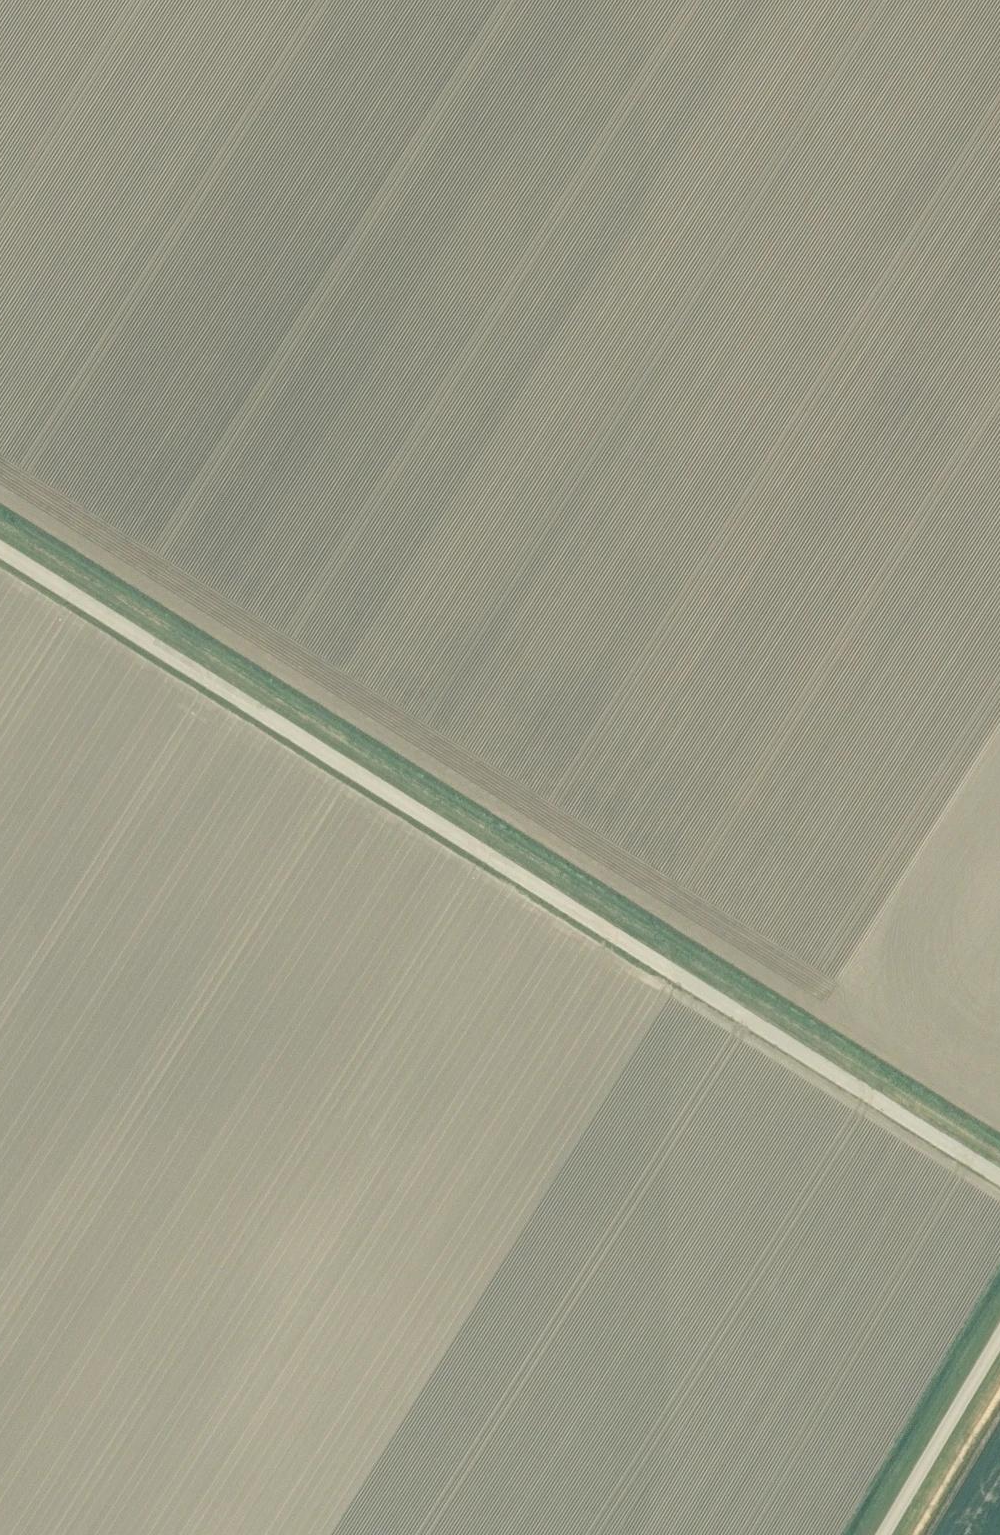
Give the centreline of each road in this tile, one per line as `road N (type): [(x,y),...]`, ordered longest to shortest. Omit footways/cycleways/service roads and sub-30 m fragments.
road 1 (unclassified): [(885,1534),(999,1340)]

